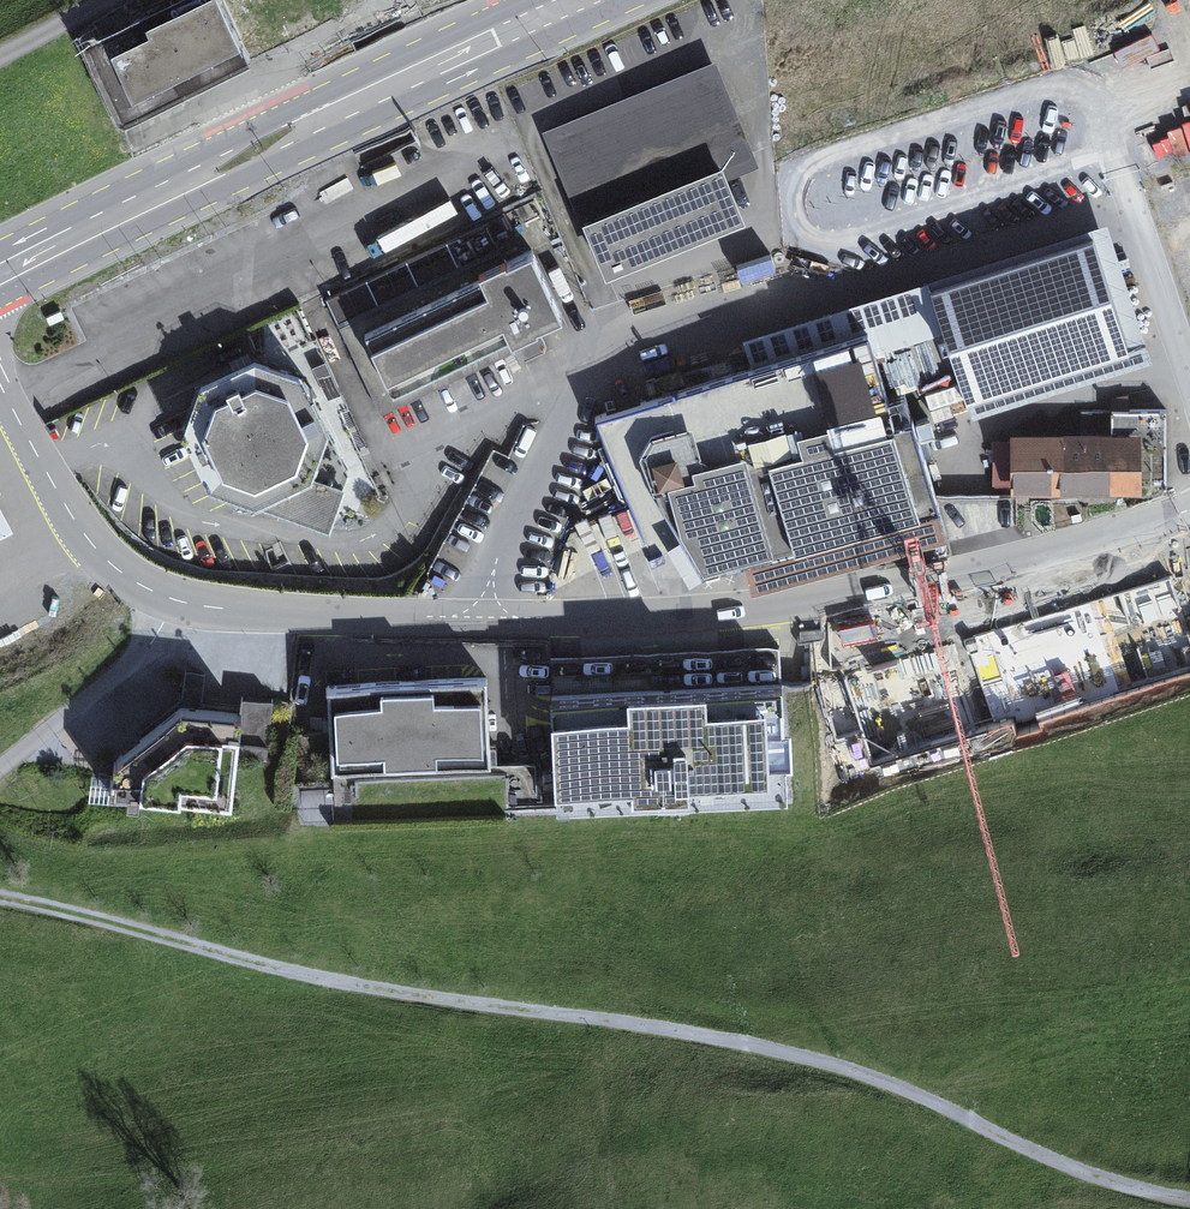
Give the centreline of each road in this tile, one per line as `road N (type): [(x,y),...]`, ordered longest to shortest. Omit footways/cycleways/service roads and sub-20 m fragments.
road 1 (residential): [(0,381),(100,559),(175,604),(235,613),(660,617),(765,608),(988,571),(1189,509)]
road 2 (track): [(1189,1199),(1077,1171),(881,1080),(748,1044),(326,977),(0,899)]
road 3 (primary): [(604,0),(0,280)]

